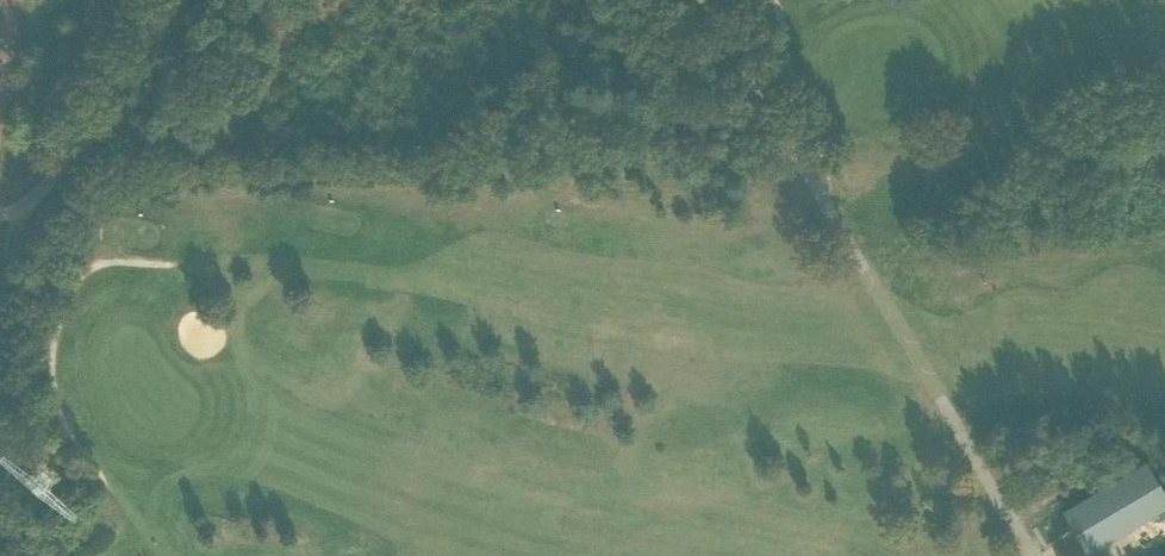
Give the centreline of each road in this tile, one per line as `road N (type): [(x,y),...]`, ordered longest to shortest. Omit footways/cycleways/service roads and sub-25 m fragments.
road 1 (unclassified): [(0,205),(104,140),(783,109),(715,0)]
road 2 (track): [(1032,555),(783,109)]
road 3 (track): [(127,507),(58,405),(55,341),(77,281),(95,266),(187,265)]
road 4 (track): [(0,228),(57,198),(90,163),(188,0)]

